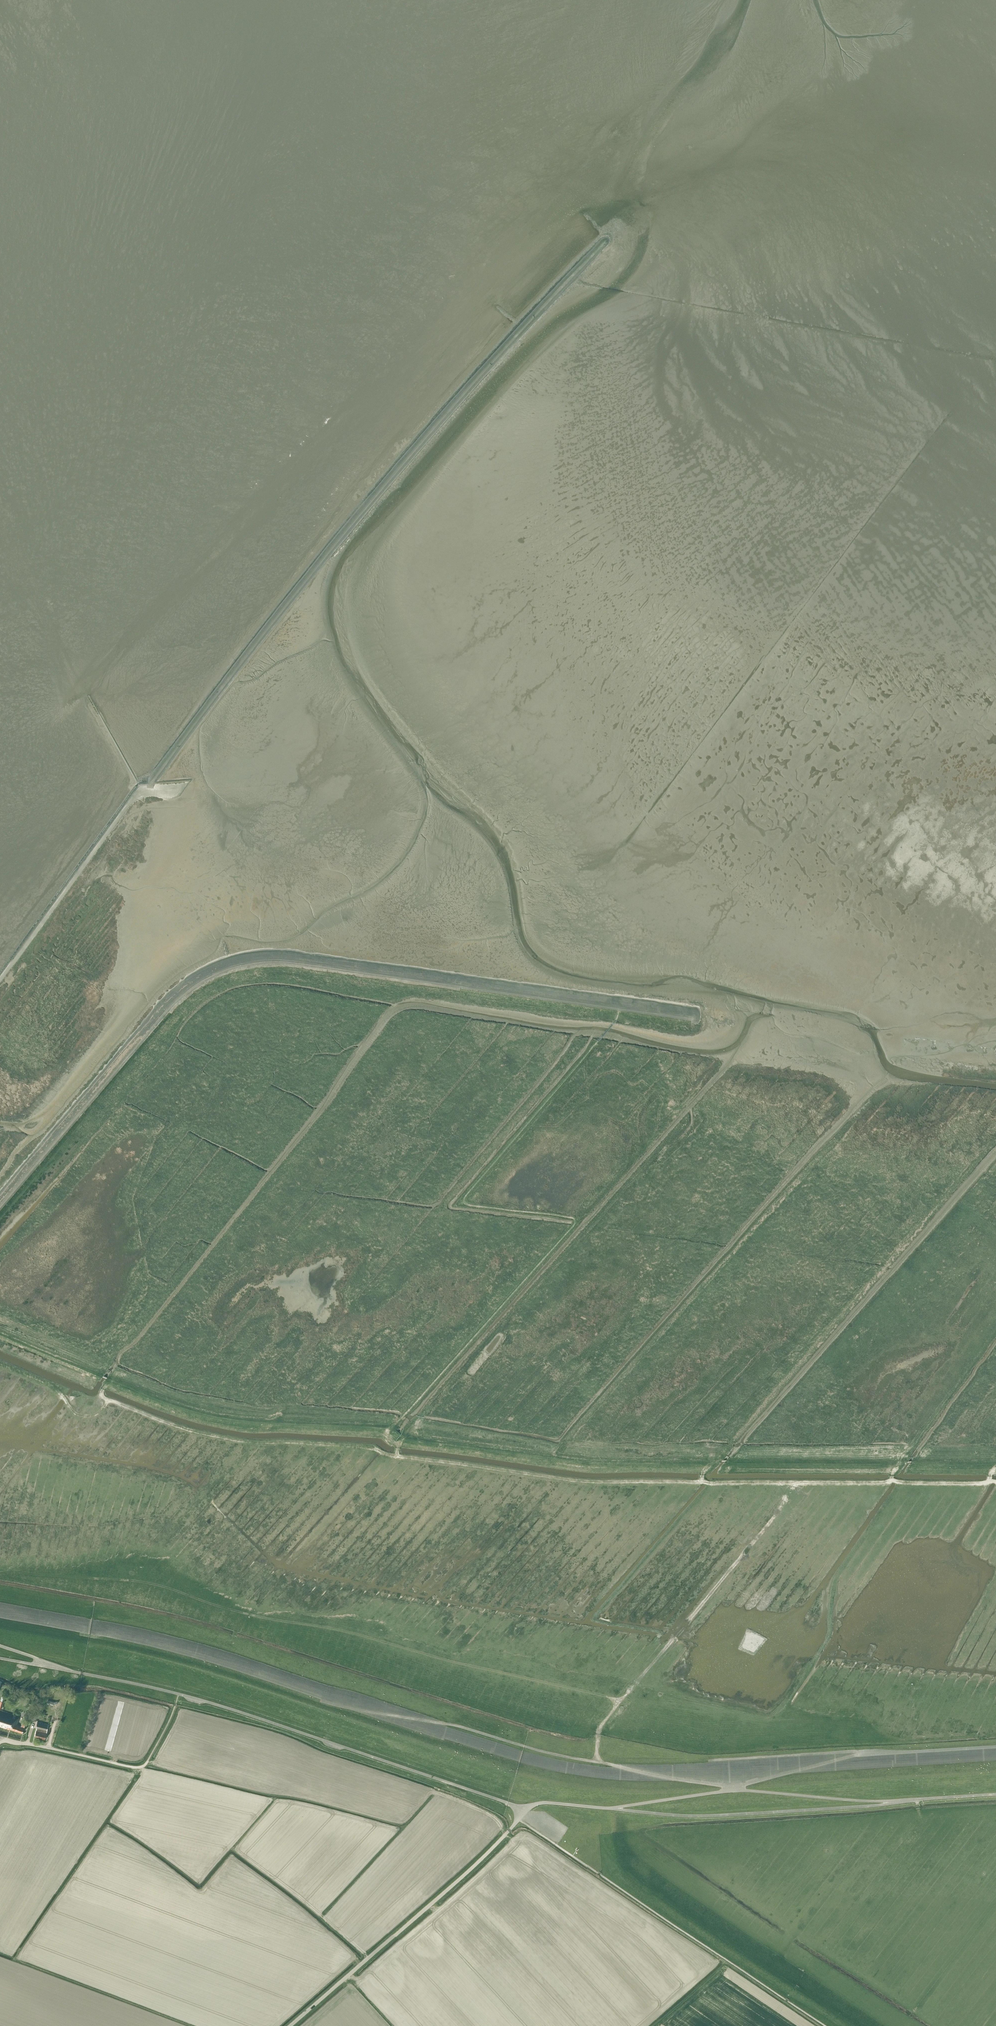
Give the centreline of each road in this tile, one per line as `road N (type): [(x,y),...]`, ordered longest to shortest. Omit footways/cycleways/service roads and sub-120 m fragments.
road 1 (unclassified): [(290,2025),(518,1819)]
road 2 (track): [(337,1703),(194,1657),(67,1628)]
road 3 (track): [(837,1759),(619,1767)]

